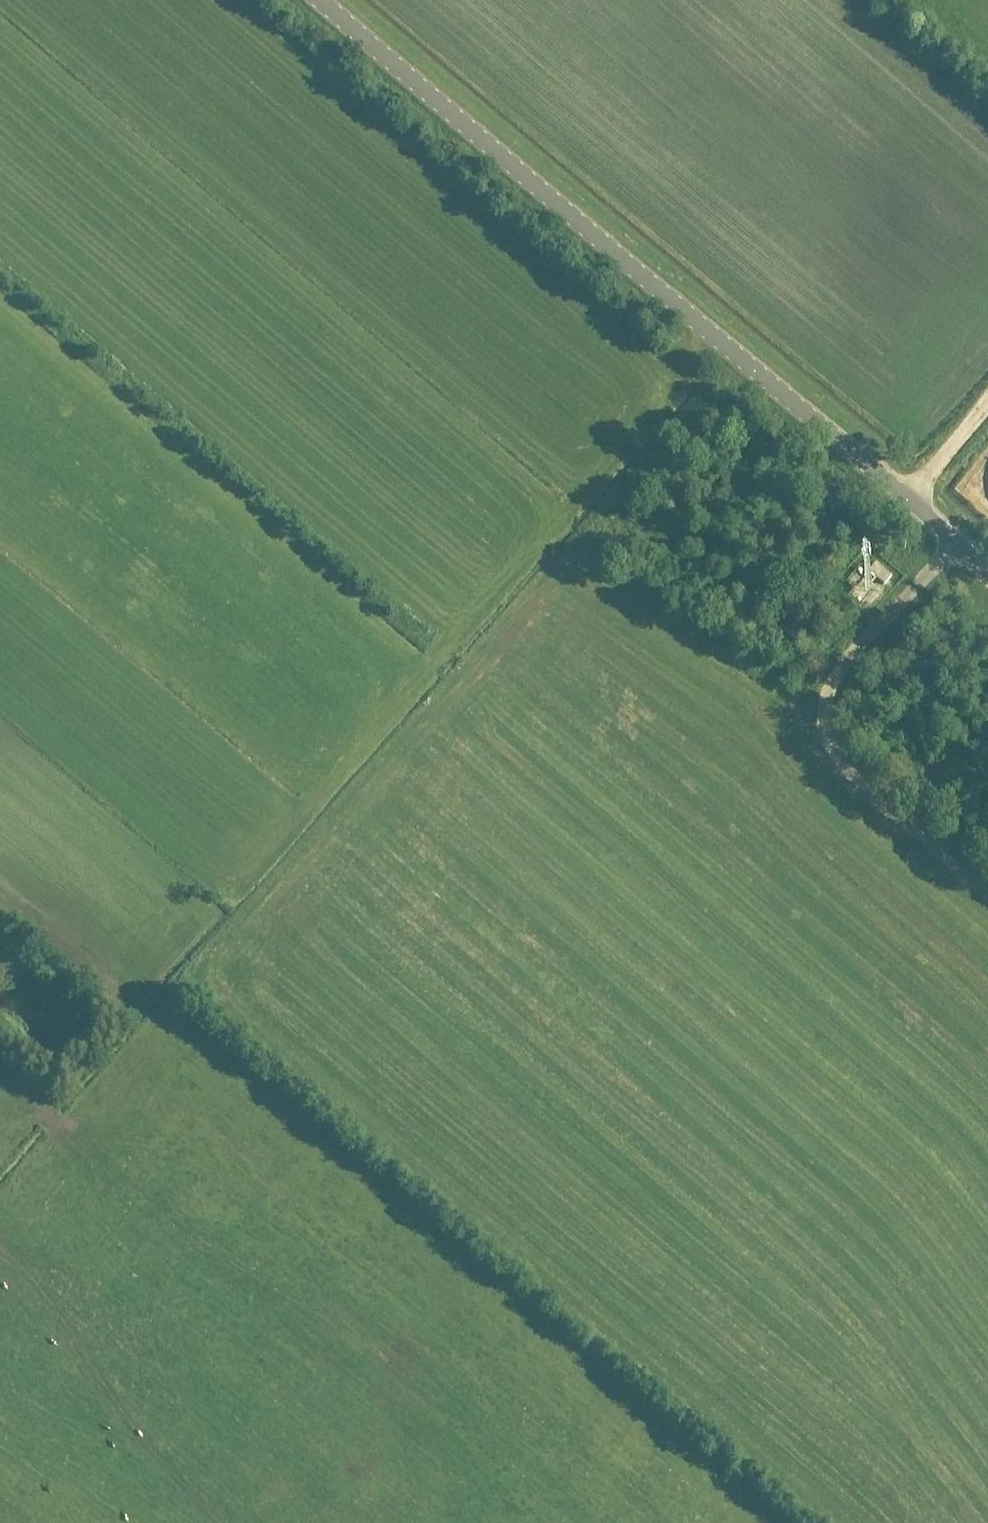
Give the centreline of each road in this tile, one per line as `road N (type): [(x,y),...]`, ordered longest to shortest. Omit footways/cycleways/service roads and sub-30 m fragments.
road 1 (tertiary): [(956,543),(326,0)]
road 2 (unclassified): [(956,543),(842,663),(827,690),(825,738),(860,787)]
road 3 (track): [(860,787),(987,901)]
road 4 (track): [(907,496),(987,406)]

